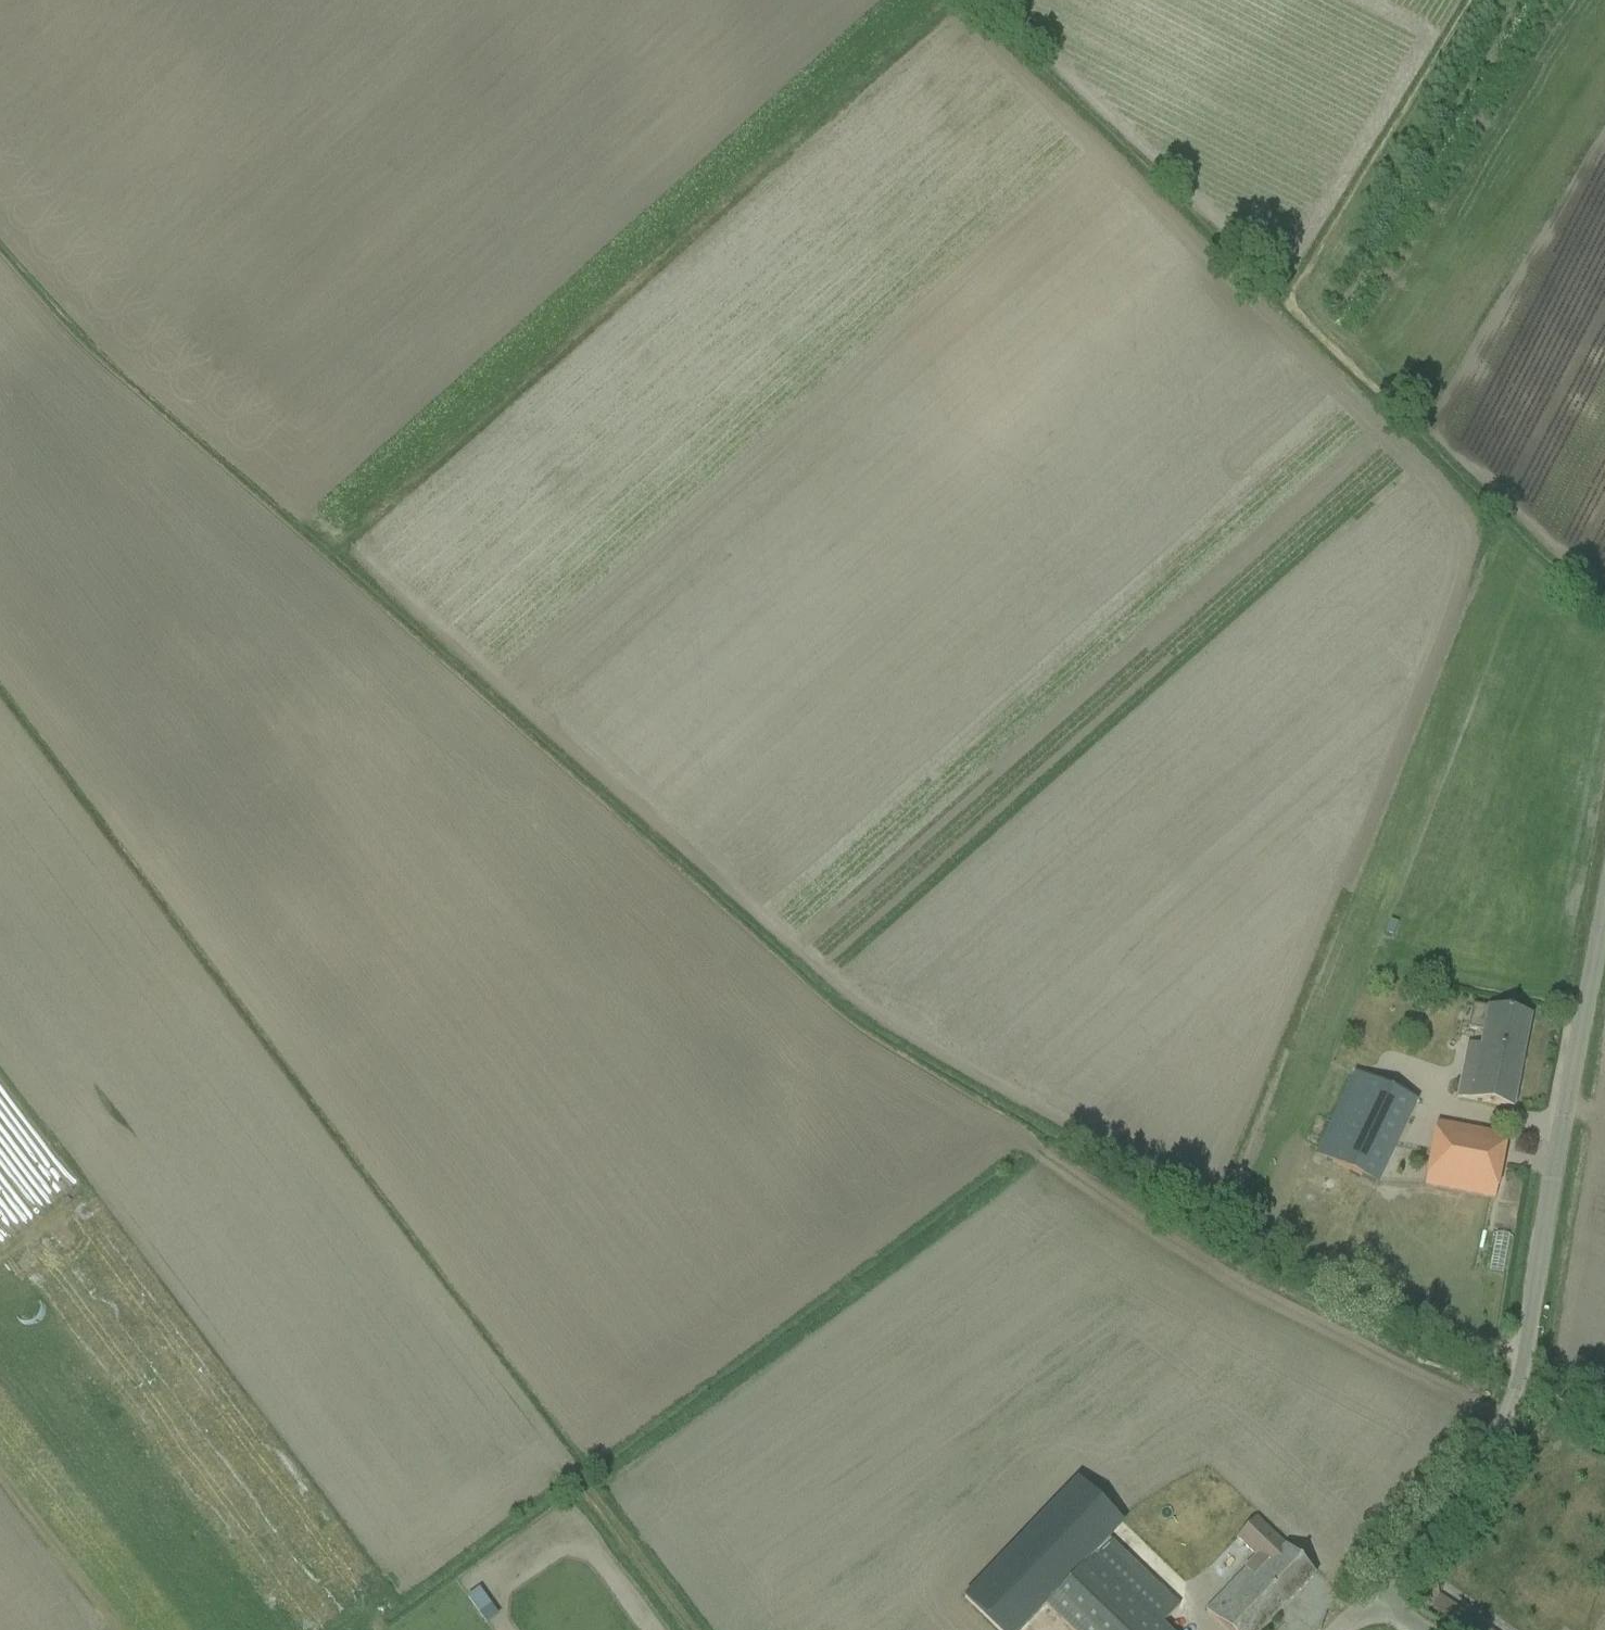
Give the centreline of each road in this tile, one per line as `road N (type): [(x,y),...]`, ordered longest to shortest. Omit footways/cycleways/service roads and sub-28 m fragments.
road 1 (unclassified): [(1376,1602),(1497,1429),(1514,1387),(1604,891)]

